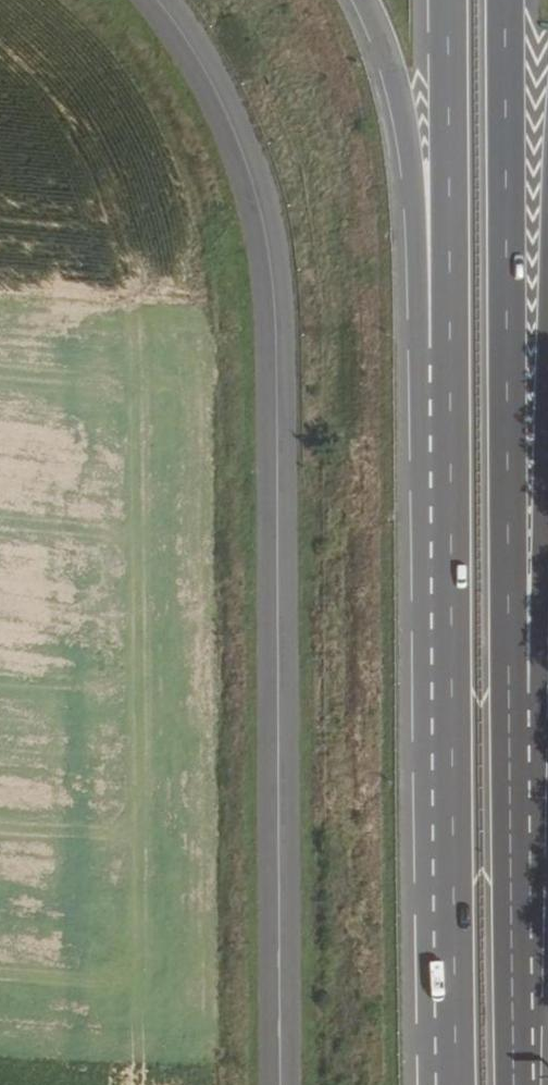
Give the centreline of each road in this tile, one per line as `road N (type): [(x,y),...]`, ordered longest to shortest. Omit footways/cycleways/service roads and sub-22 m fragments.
road 1 (tertiary): [(157,0),(235,131),(269,244),(281,1084)]
road 2 (motorway): [(449,353),(455,1084)]
road 3 (motorway): [(510,696),(506,0)]
road 4 (motorway): [(510,696),(547,226)]
road 5 (motorway): [(516,1084),(510,696)]
road 6 (motorway): [(361,0),(392,77),(449,353)]
road 7 (motorway): [(445,0),(449,353)]

